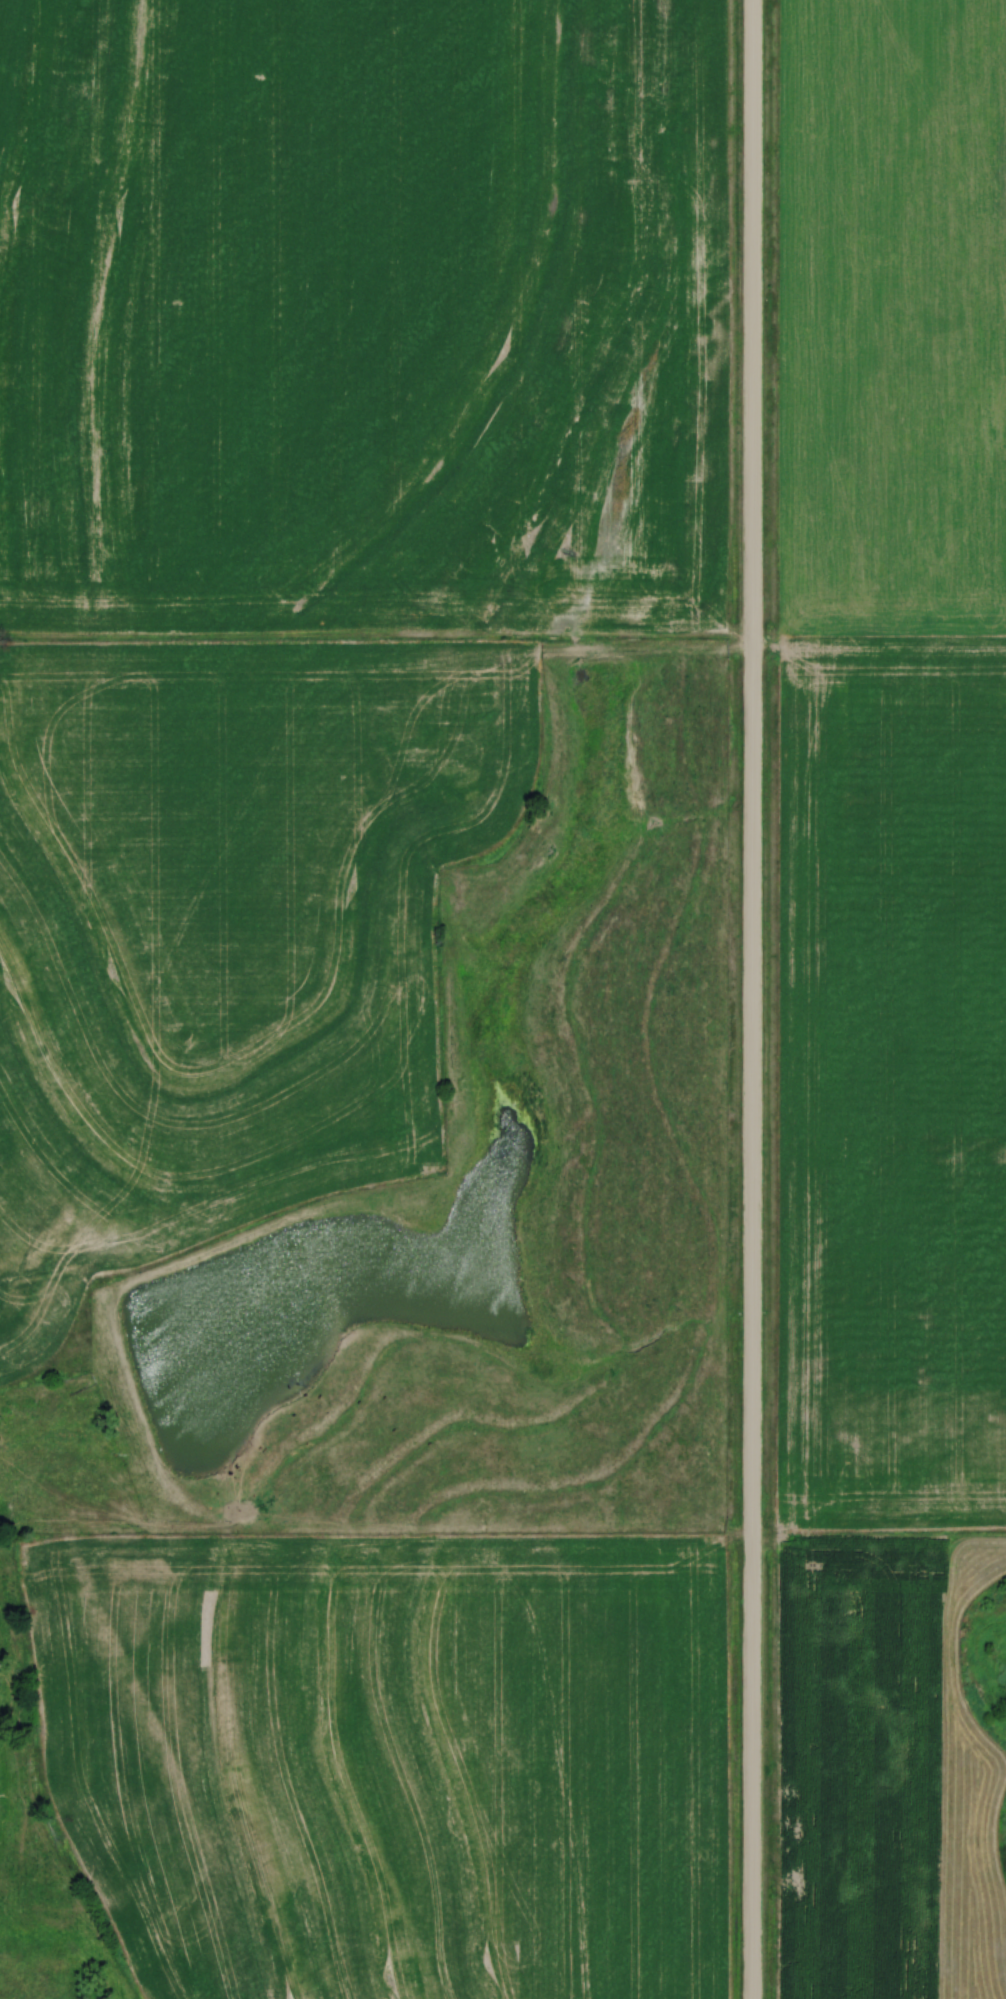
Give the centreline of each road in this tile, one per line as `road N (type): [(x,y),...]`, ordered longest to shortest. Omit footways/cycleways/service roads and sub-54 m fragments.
road 1 (residential): [(753,1998),(750,0)]

